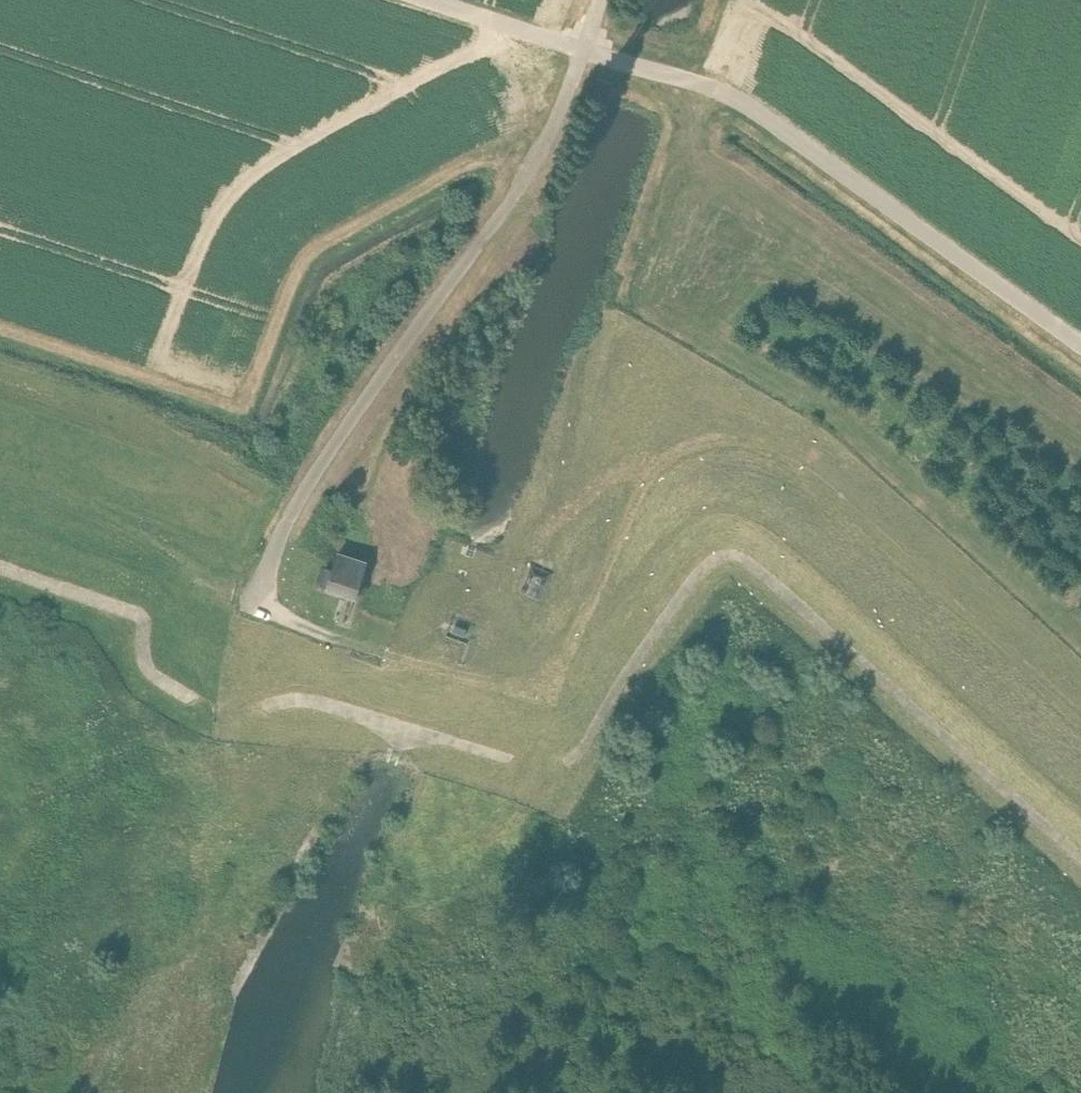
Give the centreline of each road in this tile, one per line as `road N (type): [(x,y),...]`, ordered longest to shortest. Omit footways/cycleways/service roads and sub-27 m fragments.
road 1 (track): [(534,691),(544,768),(565,778),(588,761),(641,671),(714,578),(740,572),(1080,878)]
road 2 (track): [(1080,711),(805,465),(744,441),(699,443),(653,470),(560,670)]
road 3 (track): [(0,334),(245,413),(305,265),(559,116)]
road 4 (unclassified): [(258,606),(279,540),(311,481),(542,152),(600,0)]
road 5 (track): [(1080,802),(795,548),(741,511),(703,511),(673,531),(560,670)]
road 6 (track): [(560,670),(546,687),(528,691),(432,670),(0,515)]
road 7 (track): [(0,373),(133,421),(294,509)]
road 8 (track): [(0,466),(146,534),(234,593)]
road 9 (track): [(0,462),(149,491),(170,481),(191,449)]
road 10 (track): [(530,550),(604,482),(656,466)]

